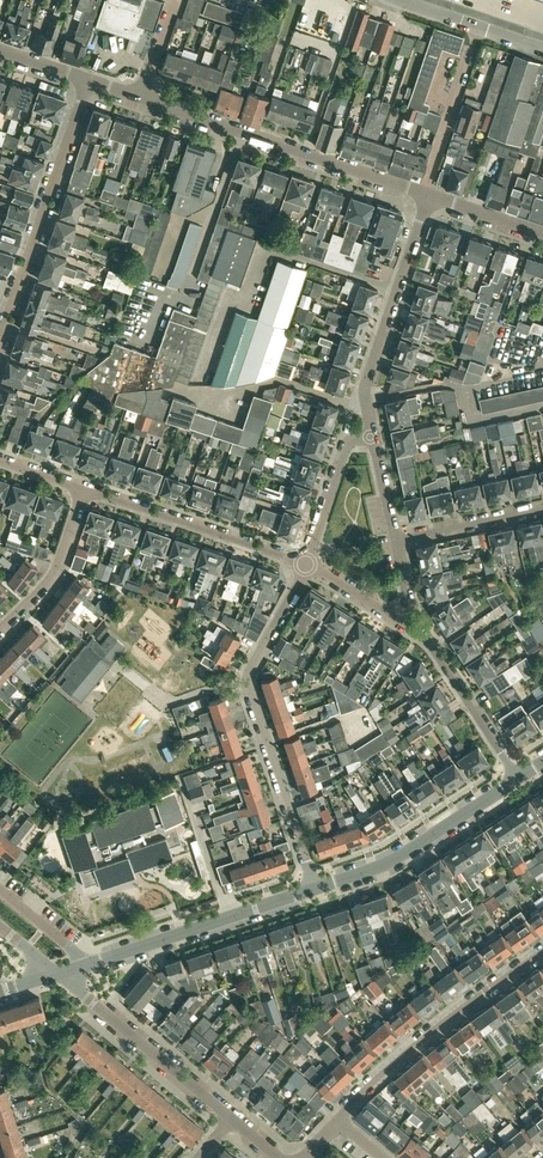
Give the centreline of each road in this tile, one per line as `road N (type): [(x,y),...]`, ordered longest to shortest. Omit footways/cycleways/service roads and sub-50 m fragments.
road 1 (residential): [(308,564),(251,681),(315,889)]
road 2 (unclassified): [(424,193),(141,97)]
road 3 (residential): [(0,345),(89,80)]
road 4 (residential): [(542,954),(454,1016),(340,1121)]
road 5 (residential): [(374,436),(367,382),(431,196)]
road 6 (tertiary): [(81,967),(315,889)]
road 7 (residential): [(86,488),(308,564)]
road 8 (tertiary): [(315,889),(394,860),(517,779)]
road 9 (residential): [(234,1121),(57,974)]
road 10 (unclassified): [(517,779),(434,647),(402,617)]
road 11 (residential): [(424,193),(479,28)]
road 12 (residential): [(0,632),(60,568),(86,488)]
road 13 (residential): [(374,436),(346,450),(308,564)]
road 14 (residential): [(396,540),(542,508)]

